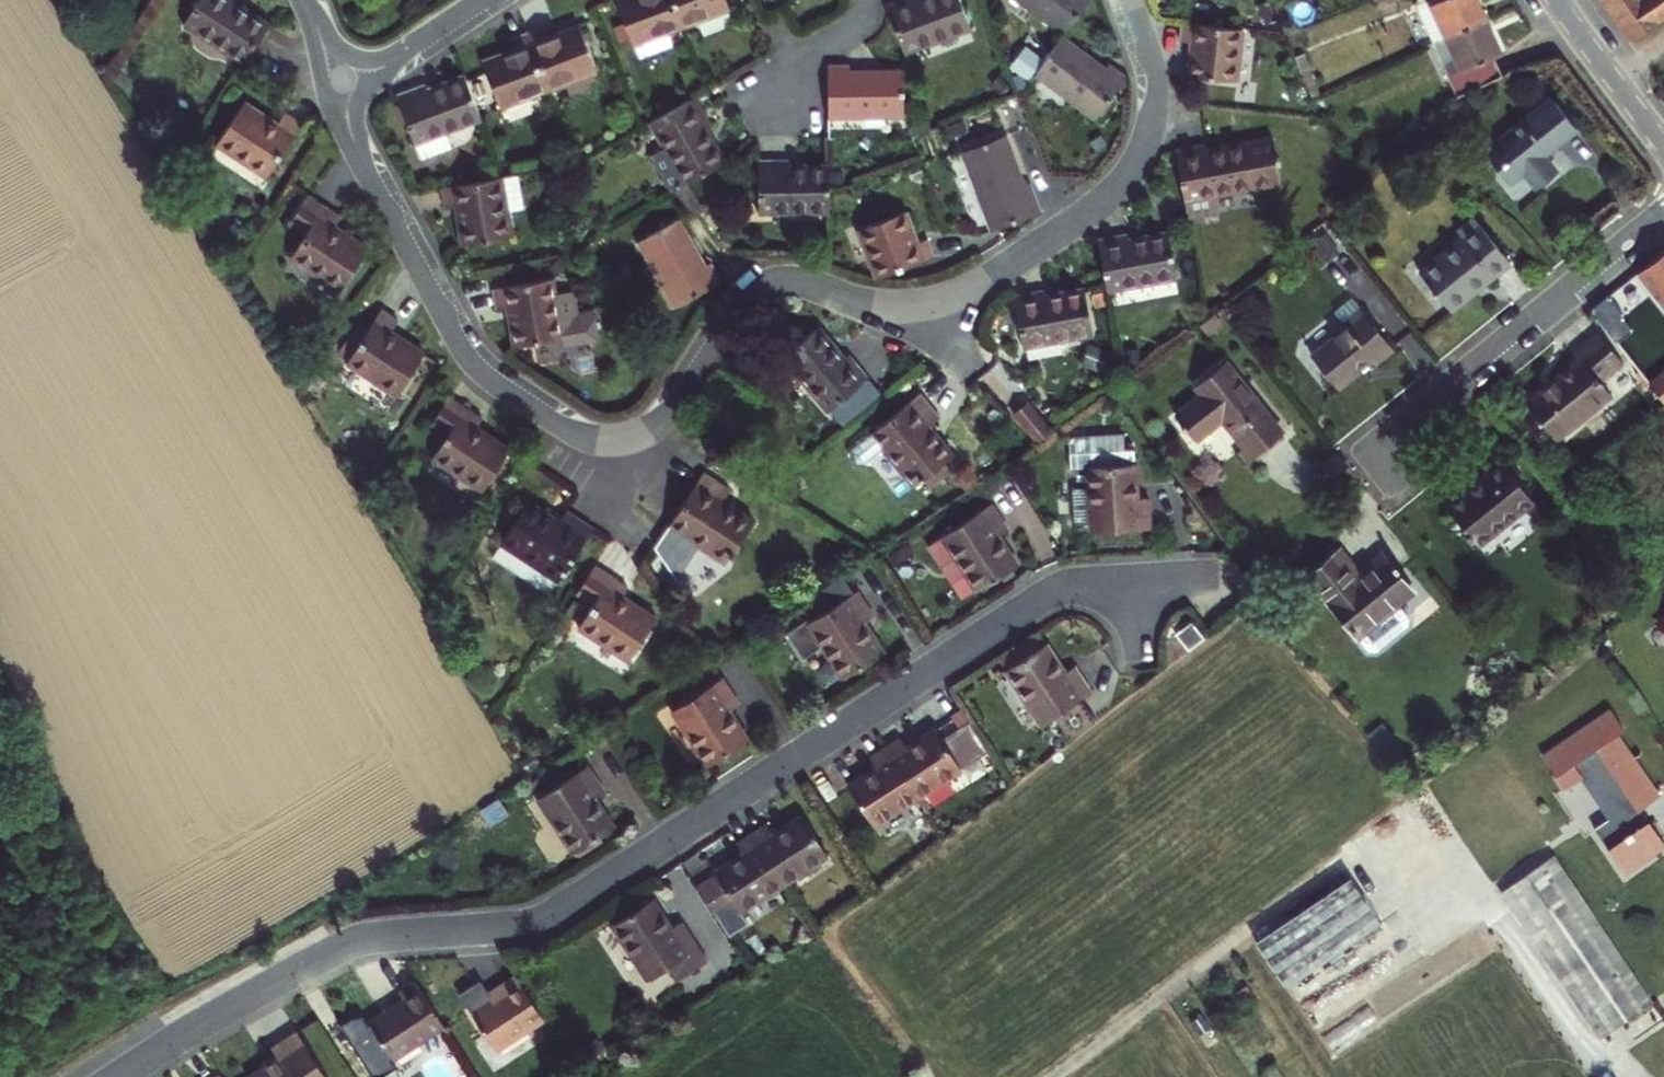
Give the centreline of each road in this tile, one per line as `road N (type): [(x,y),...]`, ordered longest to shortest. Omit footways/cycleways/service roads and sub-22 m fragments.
road 1 (residential): [(336,82),(360,158),(467,358),(570,432),(627,439),(667,416),(741,302),(766,283),(792,281),(867,302),(927,299),(986,276),(1108,194),(1141,151),(1157,99),(1129,0)]
road 2 (residential): [(118,1076),(354,944),(513,927),(560,910),(1052,589),(1207,574)]
road 3 (residential): [(1394,483),(1365,446),(1663,213)]
road 4 (tertiary): [(1555,0),(1663,146)]
road 5 (residential): [(483,0),(397,55),(336,82)]
road 6 (residential): [(779,94),(806,58),(858,22),(863,0)]

